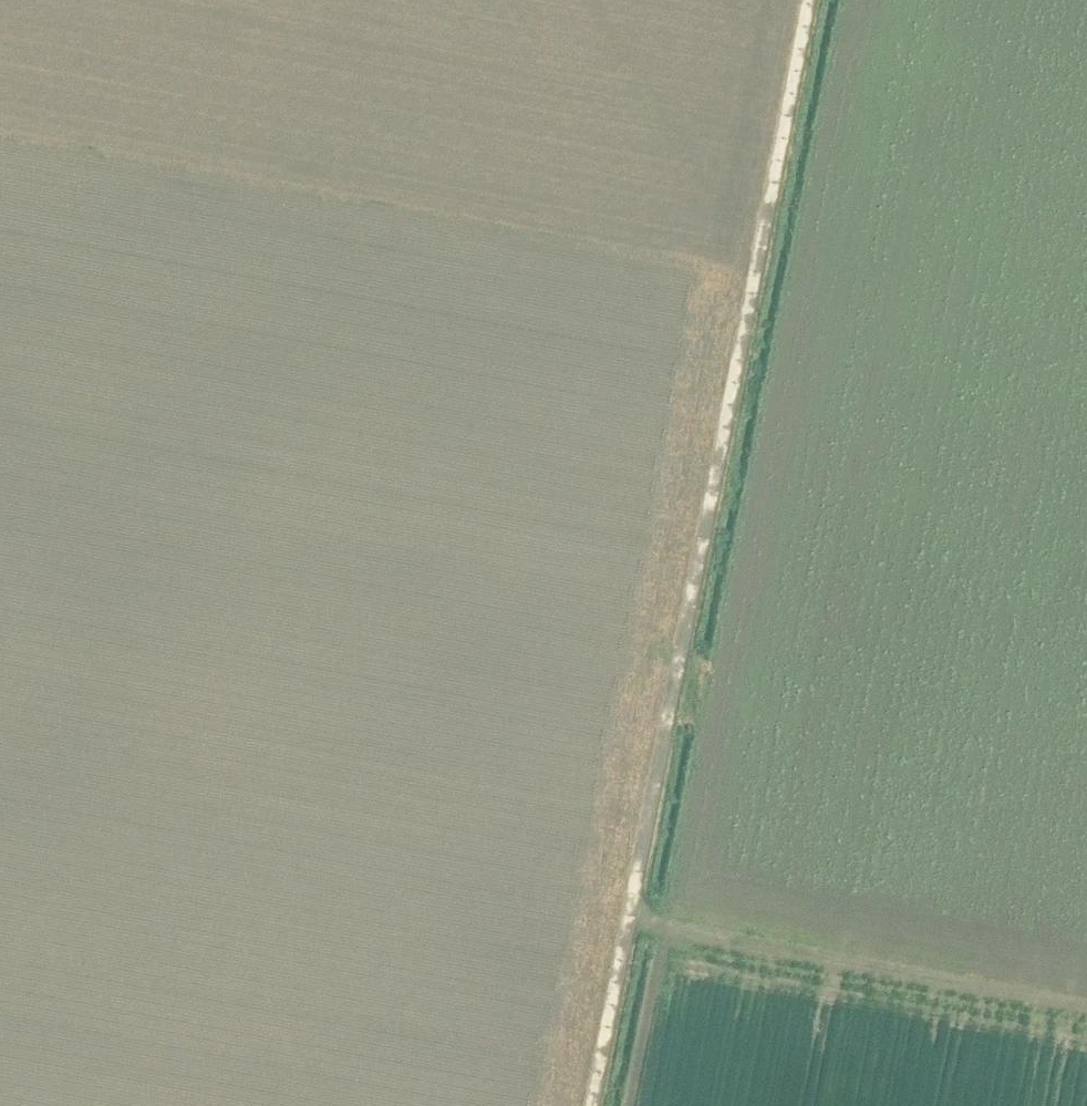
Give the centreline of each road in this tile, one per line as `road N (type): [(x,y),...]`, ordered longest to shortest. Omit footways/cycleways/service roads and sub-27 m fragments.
road 1 (track): [(813,0),(594,1105)]

